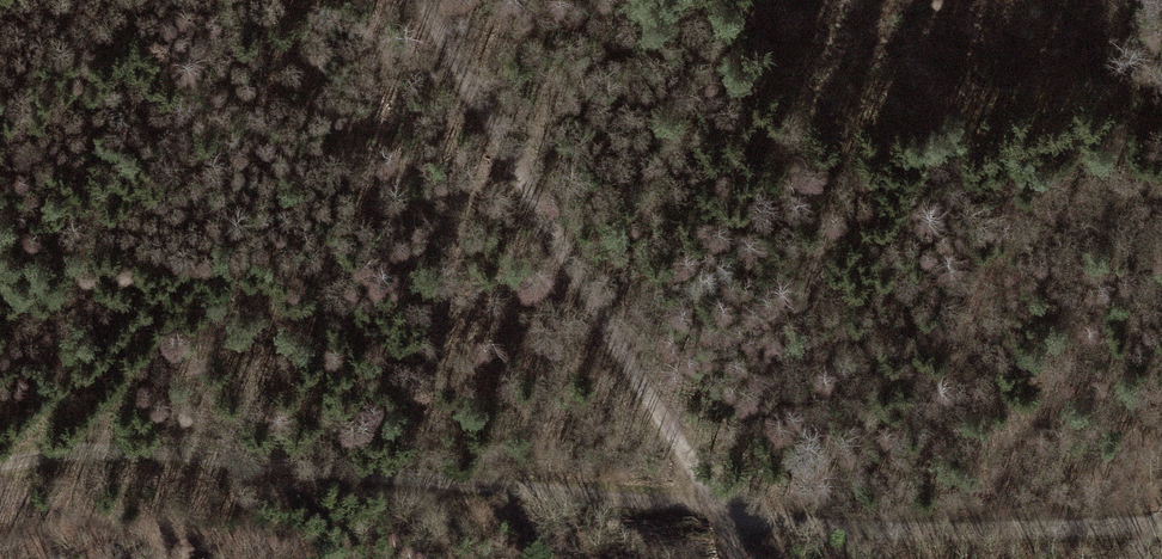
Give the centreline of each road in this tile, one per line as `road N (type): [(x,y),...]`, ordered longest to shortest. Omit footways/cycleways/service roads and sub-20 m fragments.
road 1 (track): [(1161,522),(923,530),(102,444),(0,461)]
road 2 (track): [(725,515),(624,366),(415,0)]

